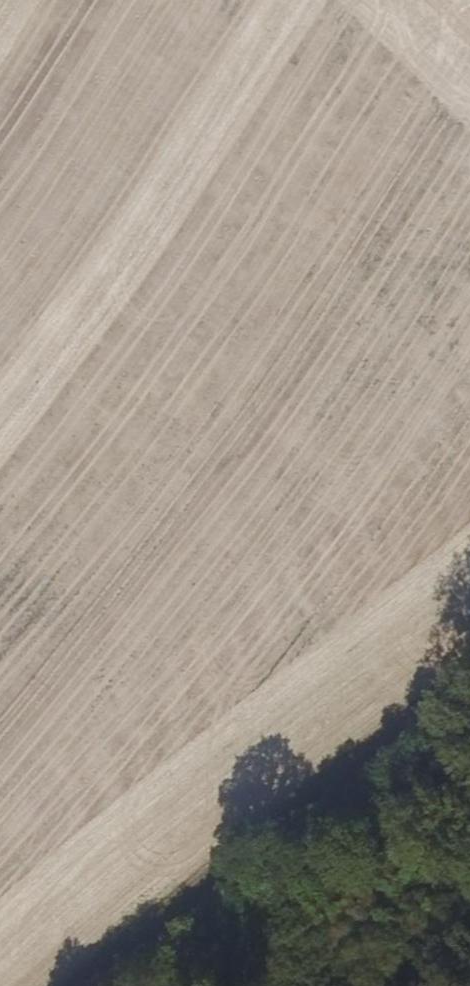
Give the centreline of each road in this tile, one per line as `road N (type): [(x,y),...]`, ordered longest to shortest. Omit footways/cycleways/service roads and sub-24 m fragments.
road 1 (track): [(125,985),(469,691)]

